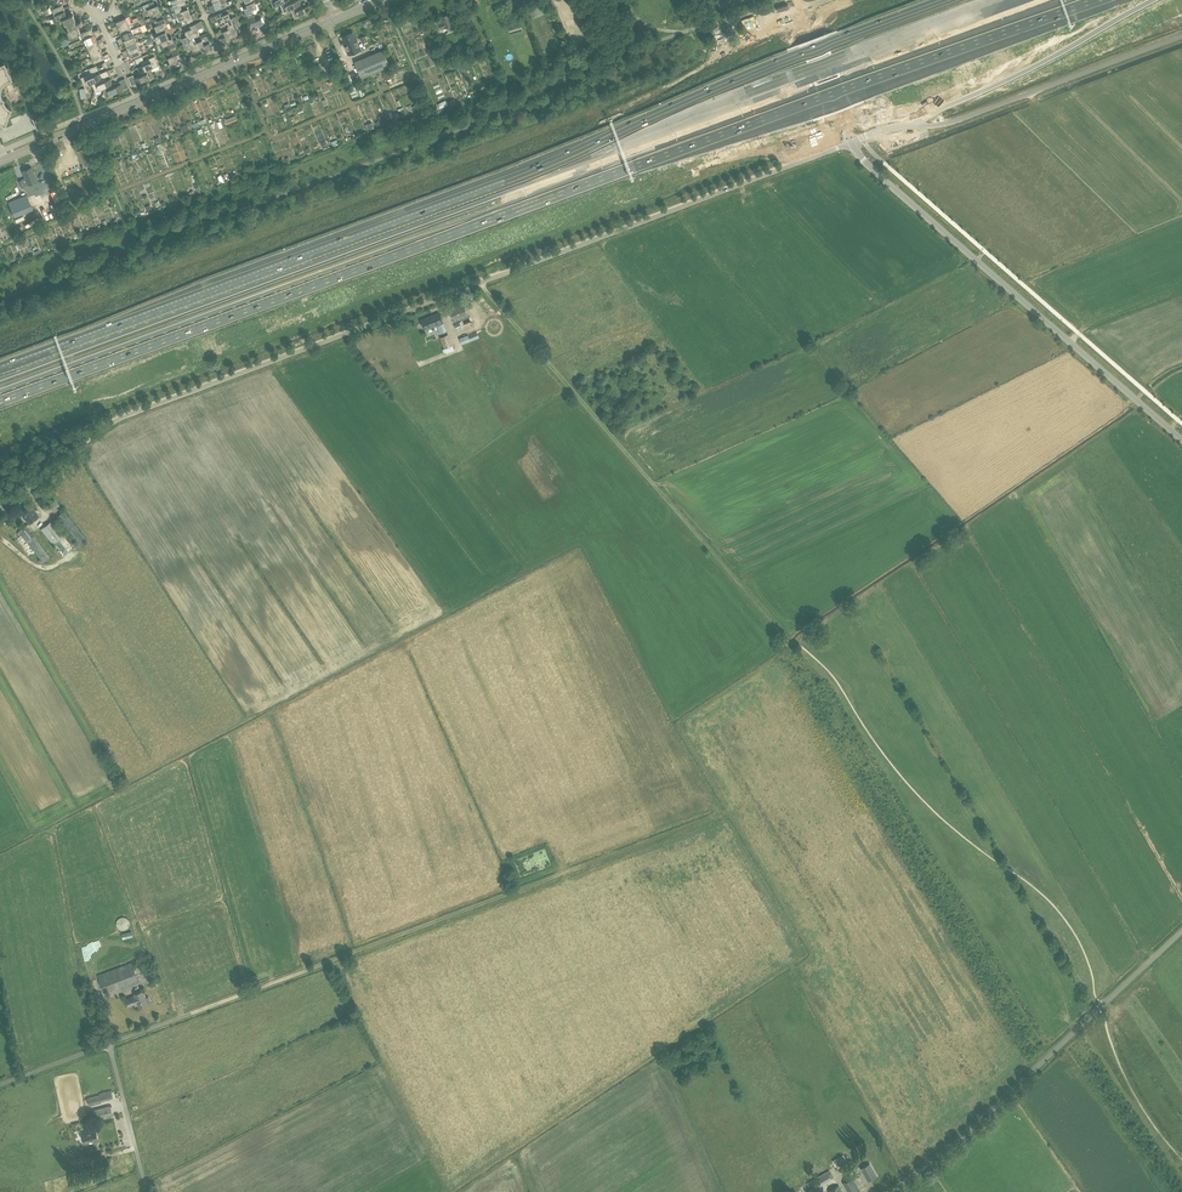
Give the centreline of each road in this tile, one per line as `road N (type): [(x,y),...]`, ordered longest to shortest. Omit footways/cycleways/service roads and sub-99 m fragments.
road 1 (motorway): [(0,397),(1072,0)]
road 2 (unclassified): [(0,509),(123,417),(850,143)]
road 3 (track): [(0,1085),(724,812)]
road 4 (motorway): [(1009,0),(503,187)]
road 5 (motorway): [(503,187),(0,373)]
road 6 (motorway): [(948,0),(744,76),(503,187)]
road 7 (track): [(481,283),(788,643)]
road 8 (tertiary): [(1181,440),(850,143)]
road 9 (unclassified): [(892,1191),(984,1120),(1181,931)]
road 10 (tertiary): [(0,162),(334,20)]
road 11 (unclassified): [(850,143),(889,128),(955,121),(1181,36)]
road 12 (track): [(418,77),(272,136),(260,104),(330,78),(307,24)]
road 13 (tertiary): [(850,143),(797,0)]
road 14 (unclassified): [(147,1191),(109,1044)]

